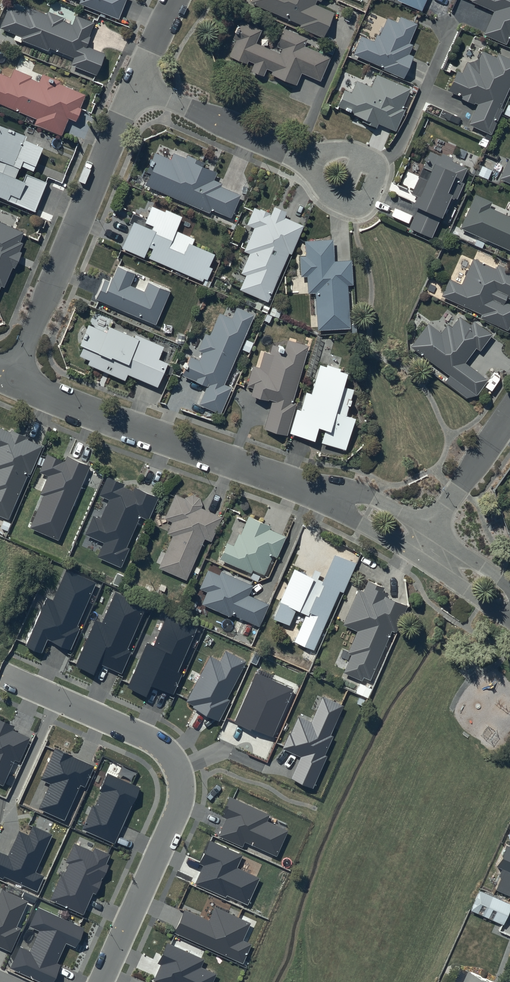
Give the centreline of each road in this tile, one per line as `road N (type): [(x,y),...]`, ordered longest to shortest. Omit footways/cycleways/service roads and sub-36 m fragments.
road 1 (residential): [(1,673),(141,734),(172,756),(180,781),(178,811),(101,981)]
road 2 (residential): [(12,381),(135,85)]
road 3 (residential): [(12,381),(289,483)]
road 4 (residential): [(135,85),(363,183)]
road 5 (residential): [(289,483),(373,498),(430,532)]
road 6 (residential): [(415,556),(289,483)]
road 7 (residential): [(430,532),(509,416)]

